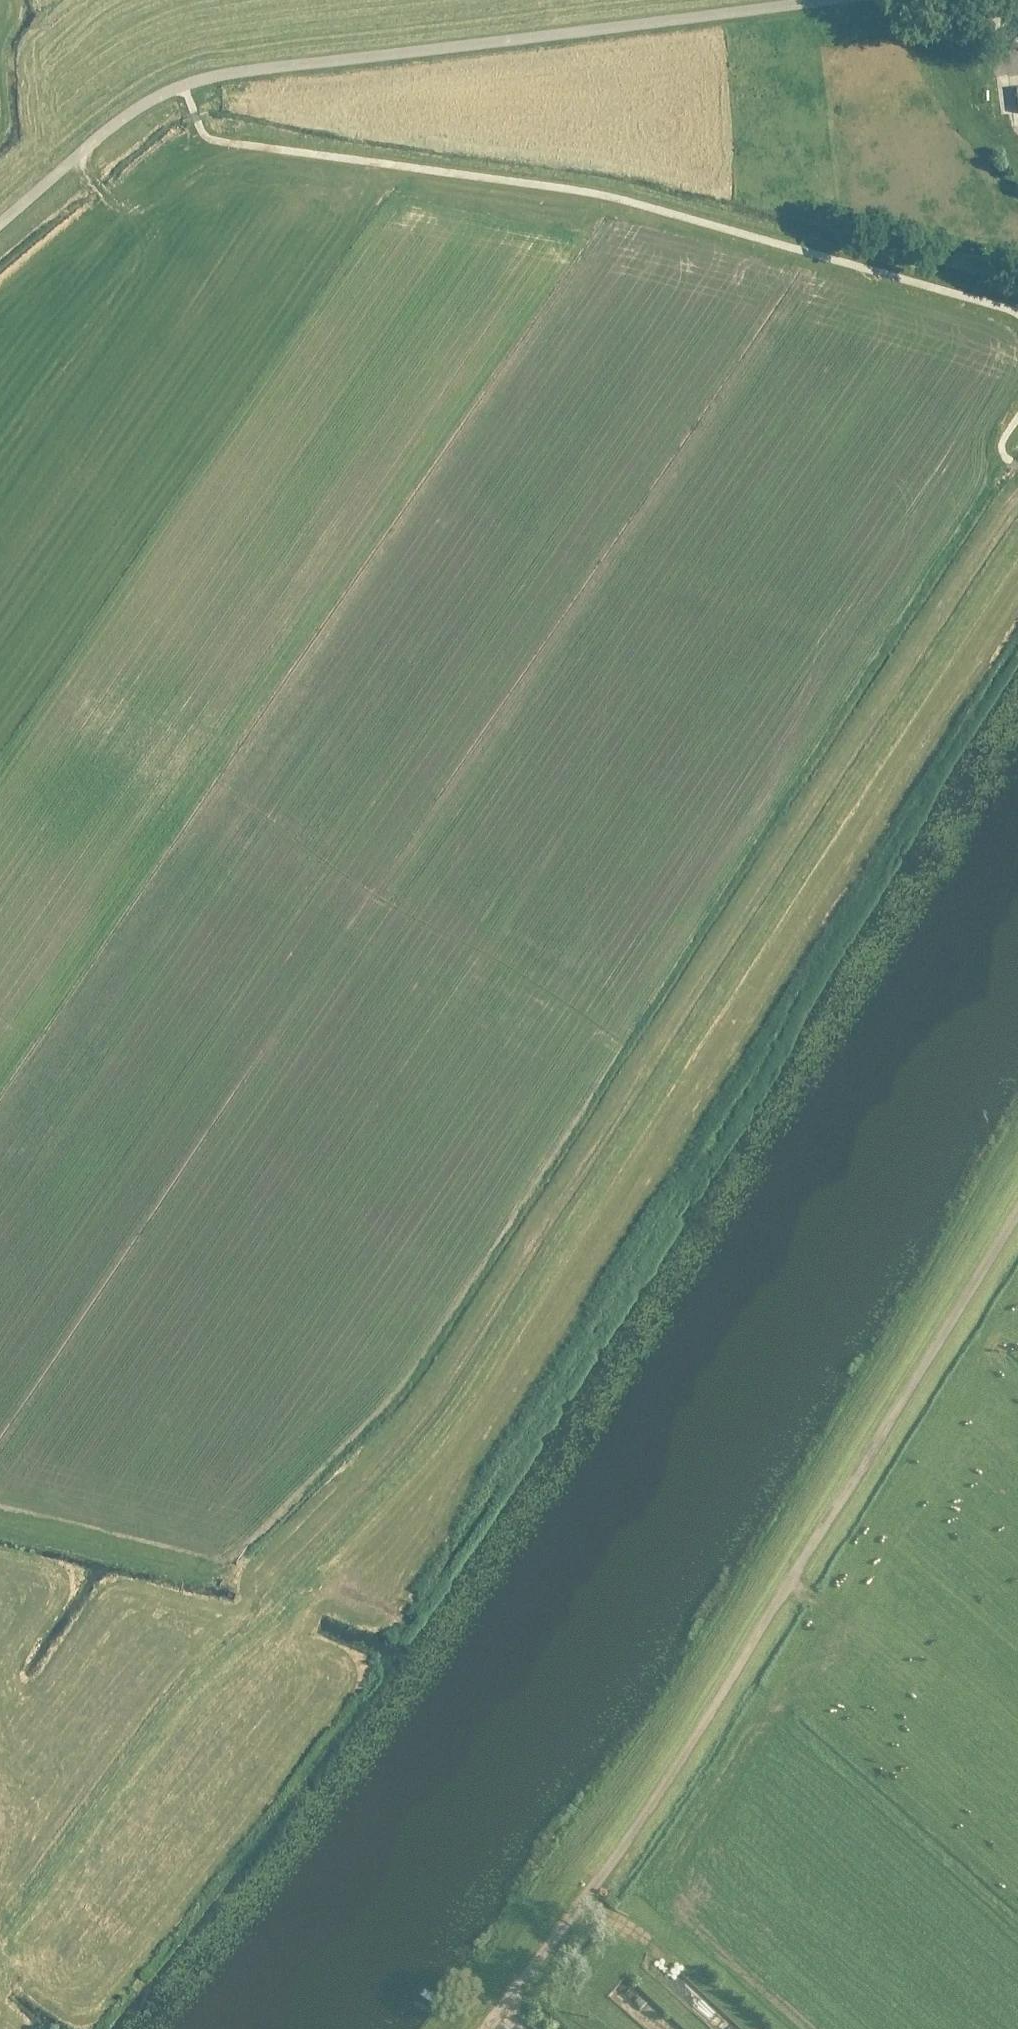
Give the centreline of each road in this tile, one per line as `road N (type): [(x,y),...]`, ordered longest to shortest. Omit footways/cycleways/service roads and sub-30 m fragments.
road 1 (unclassified): [(522,1984),(1017,1197)]
road 2 (unclassified): [(836,0),(220,74),(132,109),(0,221)]

